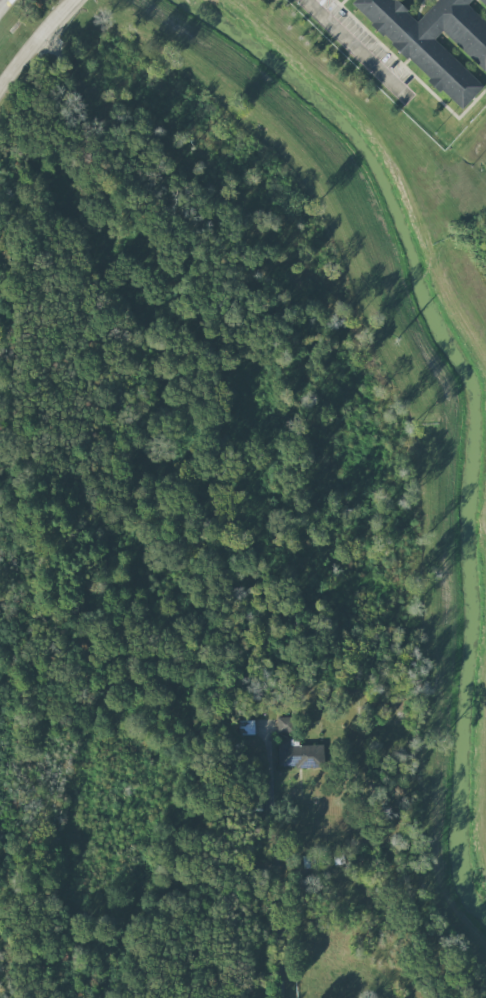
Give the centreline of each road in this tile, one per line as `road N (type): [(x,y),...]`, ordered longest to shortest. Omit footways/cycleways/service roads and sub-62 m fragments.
road 1 (secondary): [(0,94),(77,0)]

